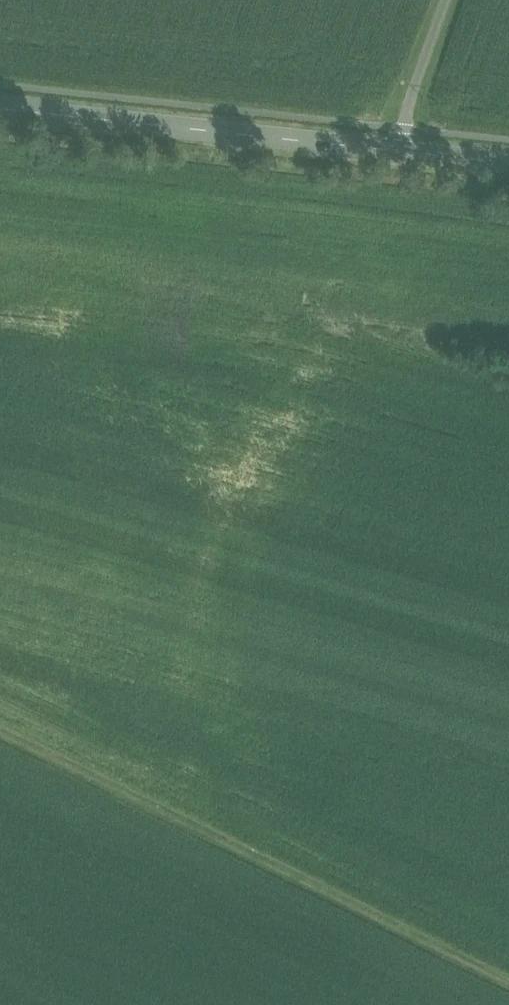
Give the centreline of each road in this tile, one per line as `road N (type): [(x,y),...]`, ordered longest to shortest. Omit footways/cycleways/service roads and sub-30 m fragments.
road 1 (track): [(0,734),(508,984)]
road 2 (secondary): [(508,163),(0,109)]

